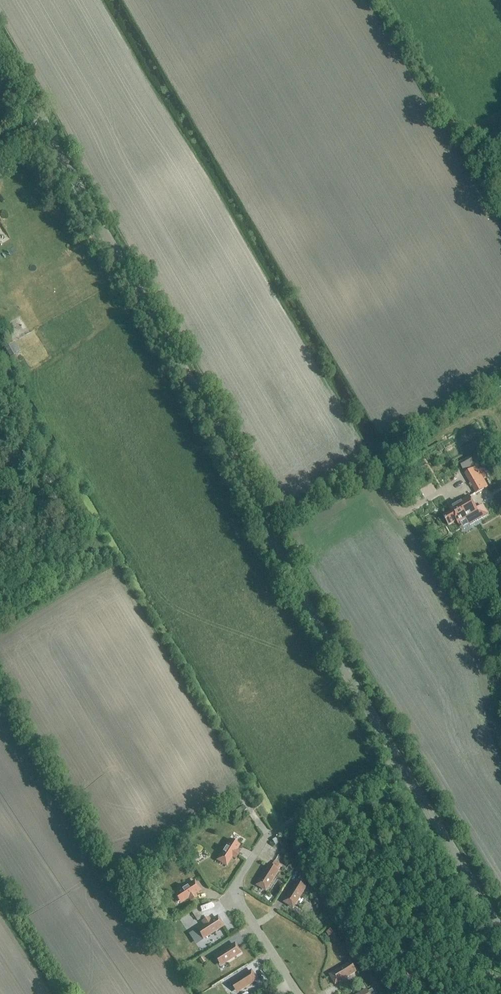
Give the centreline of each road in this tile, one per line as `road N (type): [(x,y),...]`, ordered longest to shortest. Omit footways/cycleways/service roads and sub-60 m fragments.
road 1 (tertiary): [(399,760),(42,119)]
road 2 (unclassified): [(299,993),(241,904),(239,879),(269,835),(399,760)]
road 3 (tertiary): [(500,933),(399,760)]

